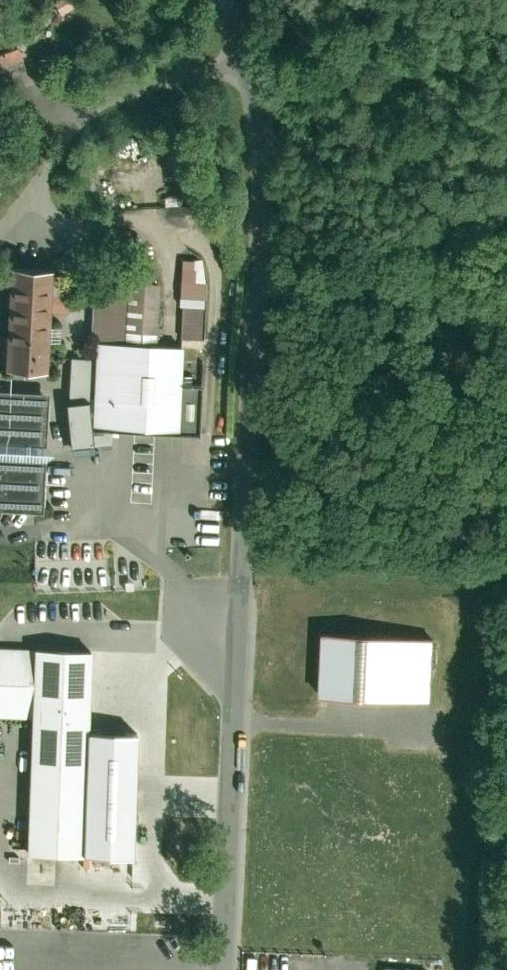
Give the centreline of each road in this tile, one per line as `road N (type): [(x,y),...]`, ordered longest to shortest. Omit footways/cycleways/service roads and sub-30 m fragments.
road 1 (unclassified): [(225,0),(252,63),(265,133),(224,969)]

